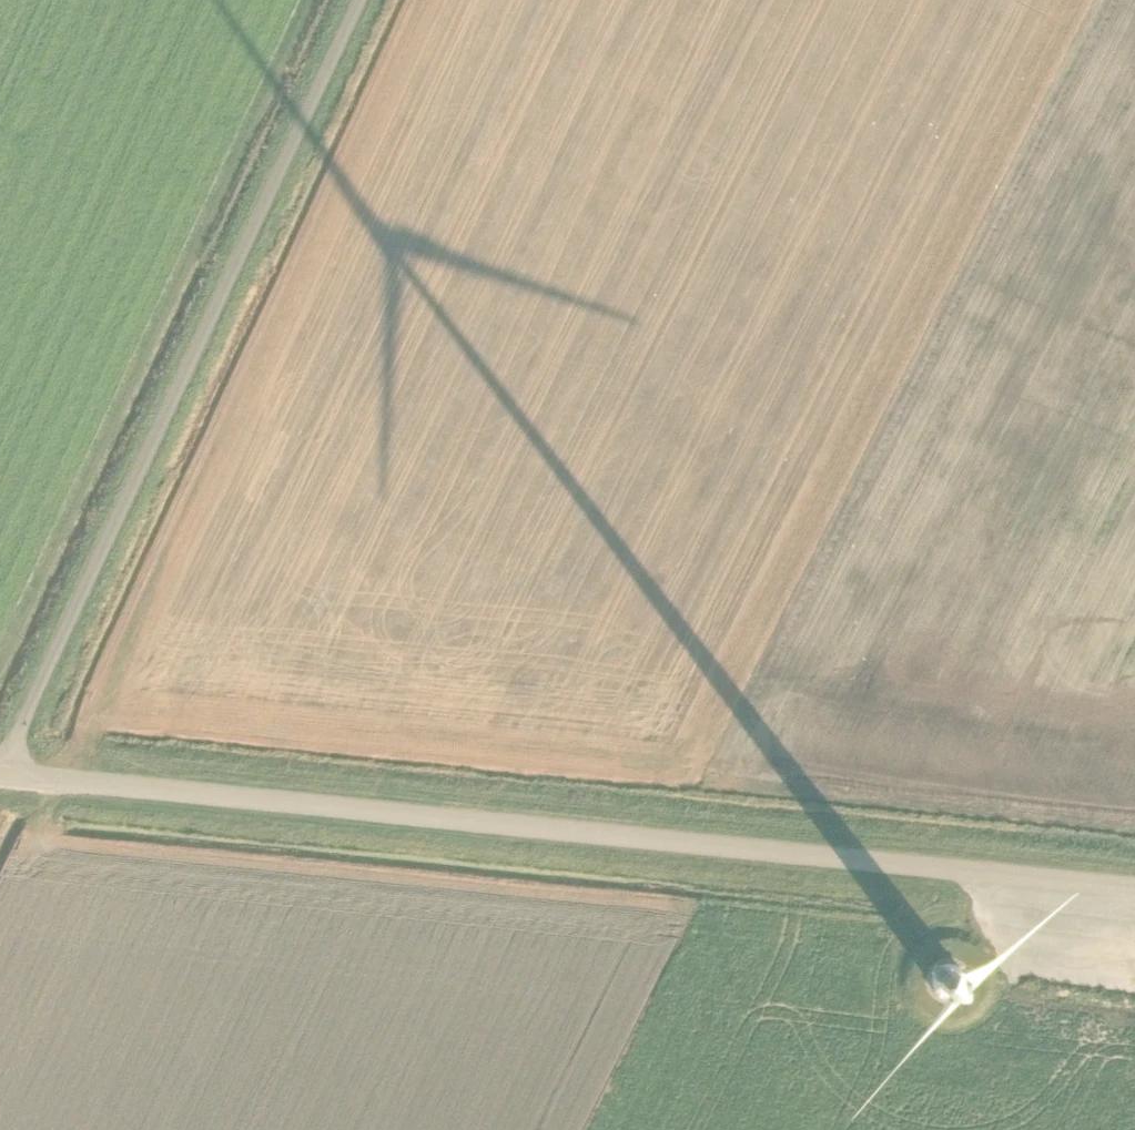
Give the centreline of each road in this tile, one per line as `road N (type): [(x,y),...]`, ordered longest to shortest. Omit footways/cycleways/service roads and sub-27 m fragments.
road 1 (unclassified): [(1134,891),(0,772)]
road 2 (unclassified): [(0,772),(360,0)]

